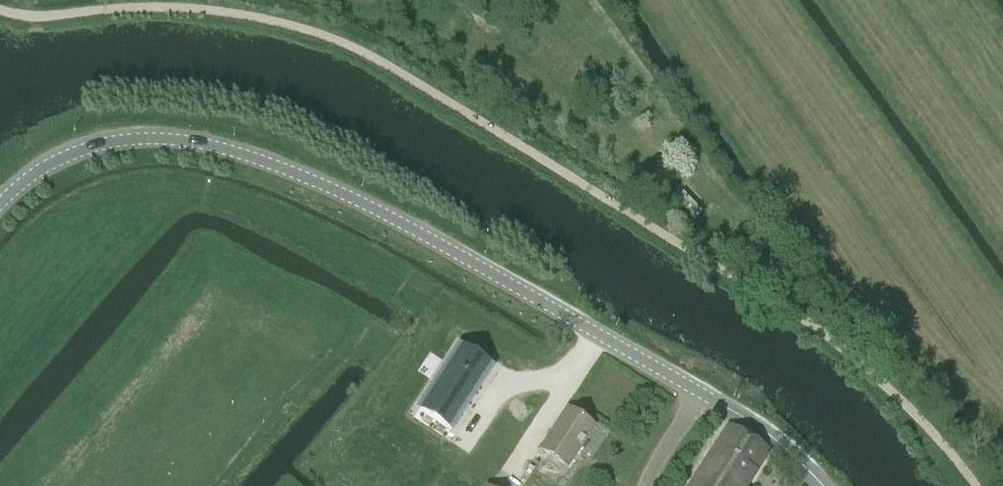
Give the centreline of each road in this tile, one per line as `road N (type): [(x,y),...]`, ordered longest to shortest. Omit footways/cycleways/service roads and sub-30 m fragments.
road 1 (unclassified): [(976,485),(910,410),(794,314),(347,44),(194,10),(33,17),(0,11)]
road 2 (tertiary): [(822,485),(775,441),(593,327),(367,205),(226,149),(170,138),(114,139),(61,157),(0,203)]

